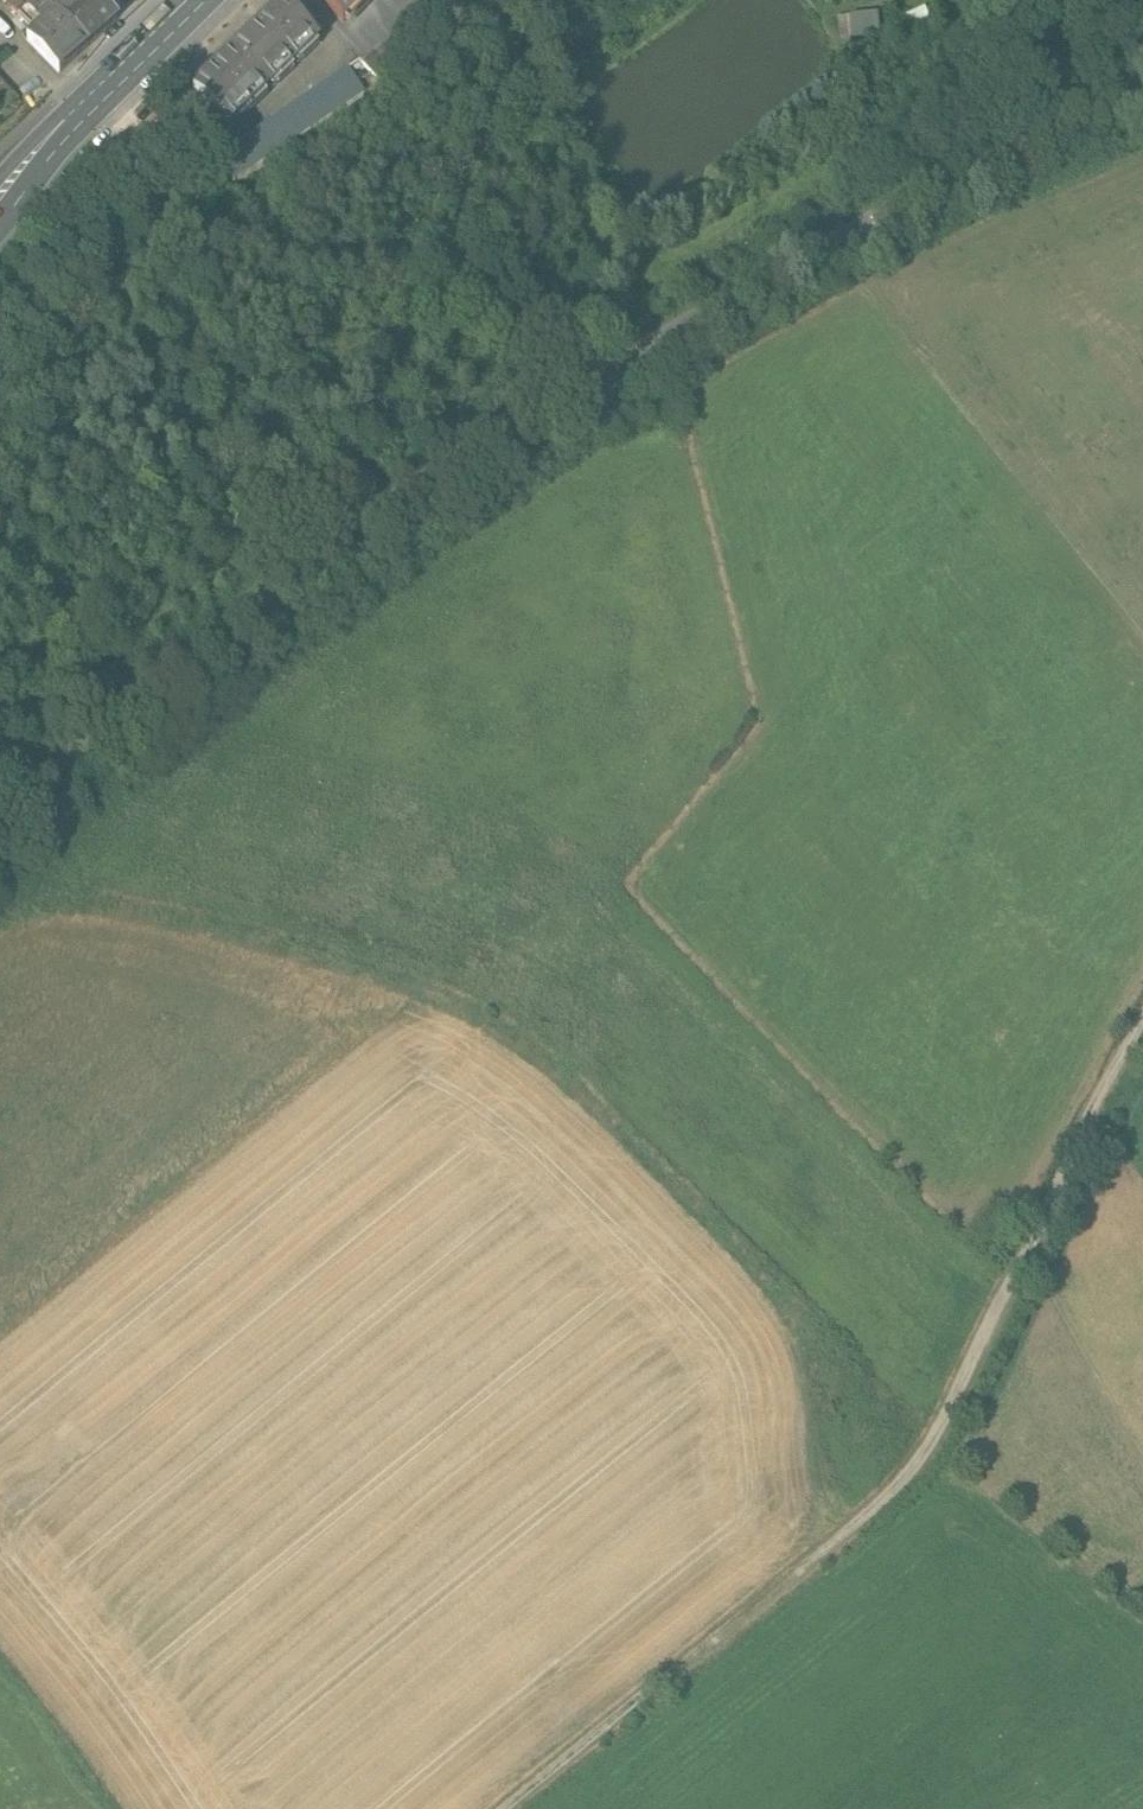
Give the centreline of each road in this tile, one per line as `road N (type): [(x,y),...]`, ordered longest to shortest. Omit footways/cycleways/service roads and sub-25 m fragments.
road 1 (track): [(1142,1067),(930,1474),(512,1808)]
road 2 (track): [(0,720),(57,695),(385,443),(564,332),(590,298)]
road 3 (primary): [(194,0),(0,198)]
road 4 (track): [(102,1808),(0,1671)]

